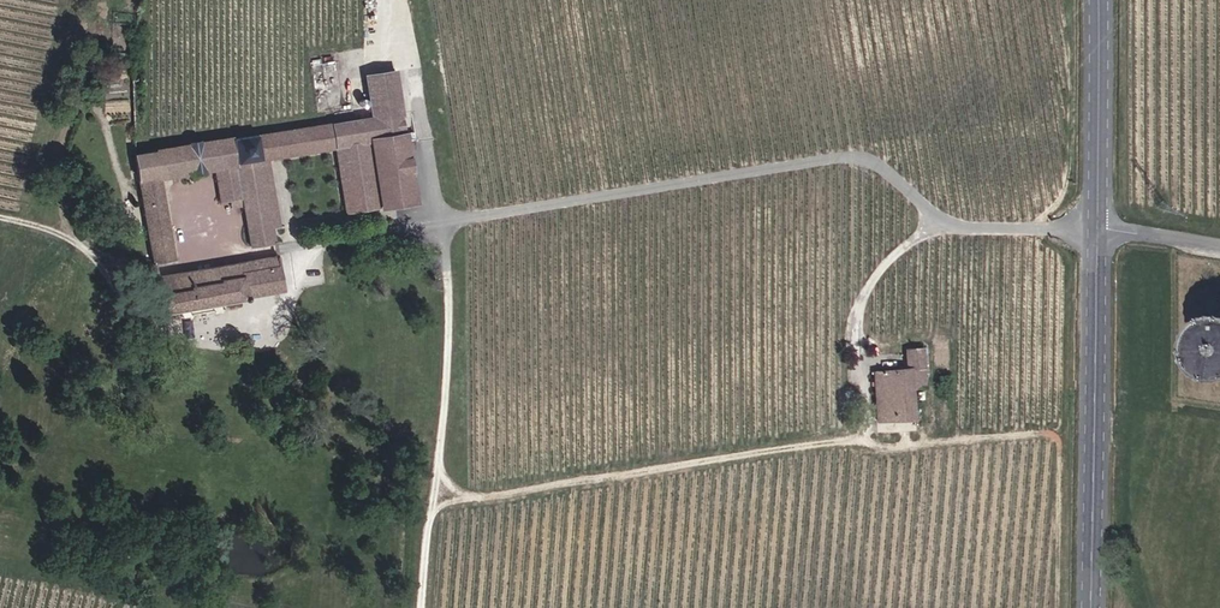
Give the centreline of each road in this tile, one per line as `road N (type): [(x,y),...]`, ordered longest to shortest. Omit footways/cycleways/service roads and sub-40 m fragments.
road 1 (tertiary): [(1090,607),(1097,233)]
road 2 (tertiary): [(1097,233),(1098,0)]
road 3 (unclassified): [(1097,233),(1219,250)]

